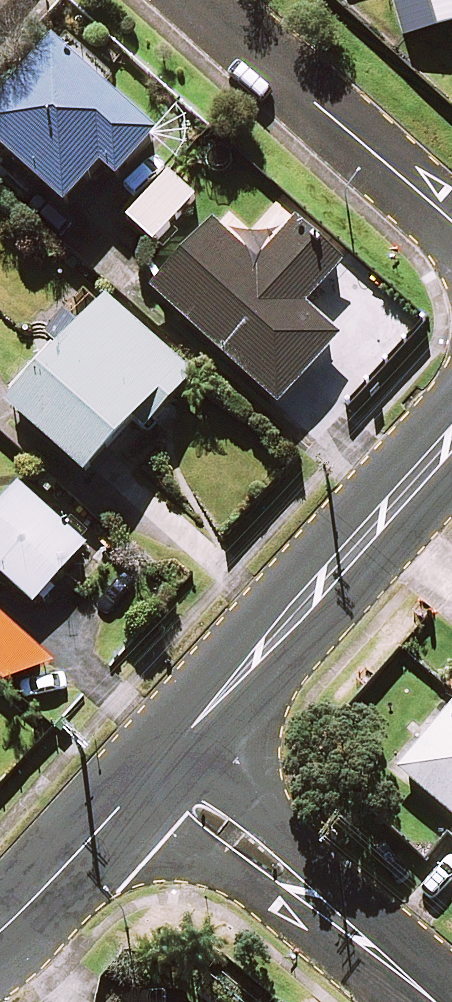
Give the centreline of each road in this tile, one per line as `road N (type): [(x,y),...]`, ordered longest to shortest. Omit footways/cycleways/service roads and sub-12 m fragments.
road 1 (tertiary): [(156,766),(451,435)]
road 2 (residential): [(156,766),(433,1001)]
road 3 (residential): [(451,223),(200,0)]
road 4 (tertiary): [(0,929),(156,766)]

